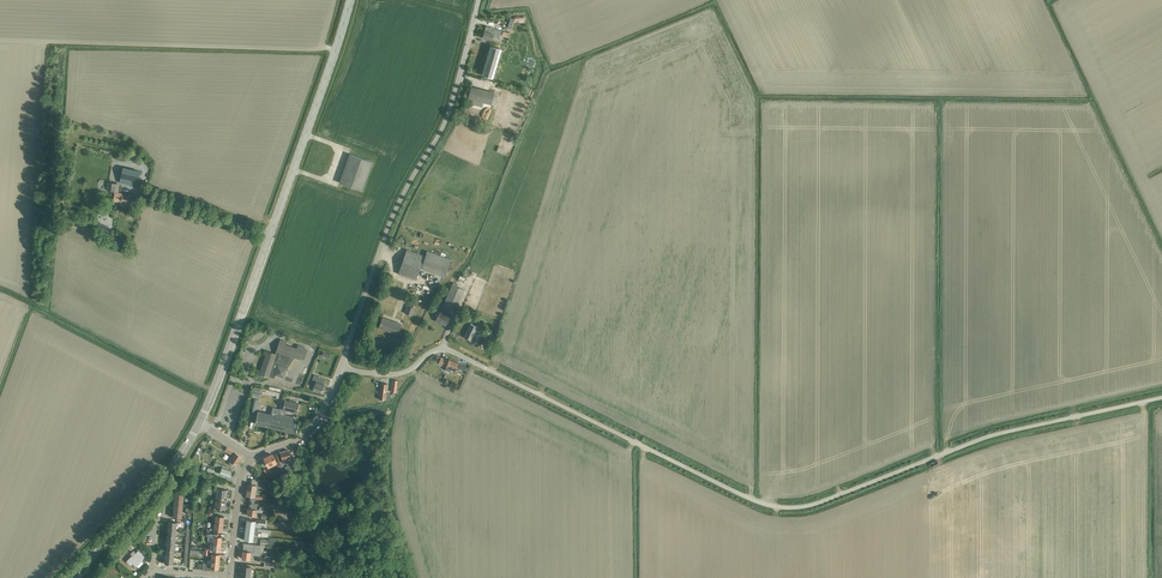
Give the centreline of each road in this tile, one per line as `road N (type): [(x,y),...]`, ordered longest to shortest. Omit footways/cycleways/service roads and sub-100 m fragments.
road 1 (unclassified): [(485,368),(753,500),(789,508),(985,437),(1161,397)]
road 2 (tertiary): [(199,424),(351,0)]
road 3 (unclassified): [(346,353),(398,204),(449,112),(478,0)]
road 4 (tertiary): [(67,577),(166,476),(199,424)]
road 5 (residential): [(341,368),(395,374),(441,349),(485,368)]
road 6 (residential): [(252,457),(314,427),(341,368)]
road 7 (residential): [(230,575),(239,478),(252,457)]

